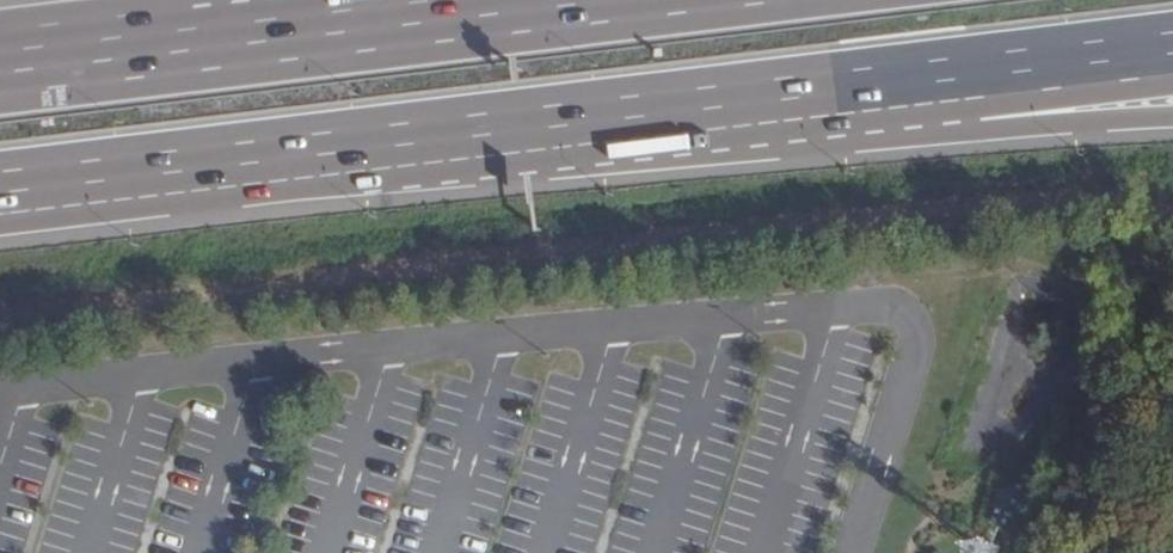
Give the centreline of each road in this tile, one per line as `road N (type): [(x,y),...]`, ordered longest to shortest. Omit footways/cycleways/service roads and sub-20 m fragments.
road 1 (motorway): [(0,193),(684,113)]
road 2 (motorway): [(635,0),(0,76)]
road 3 (motorway): [(684,113),(1172,51)]
road 4 (motorway): [(684,113),(963,137),(1172,122)]

